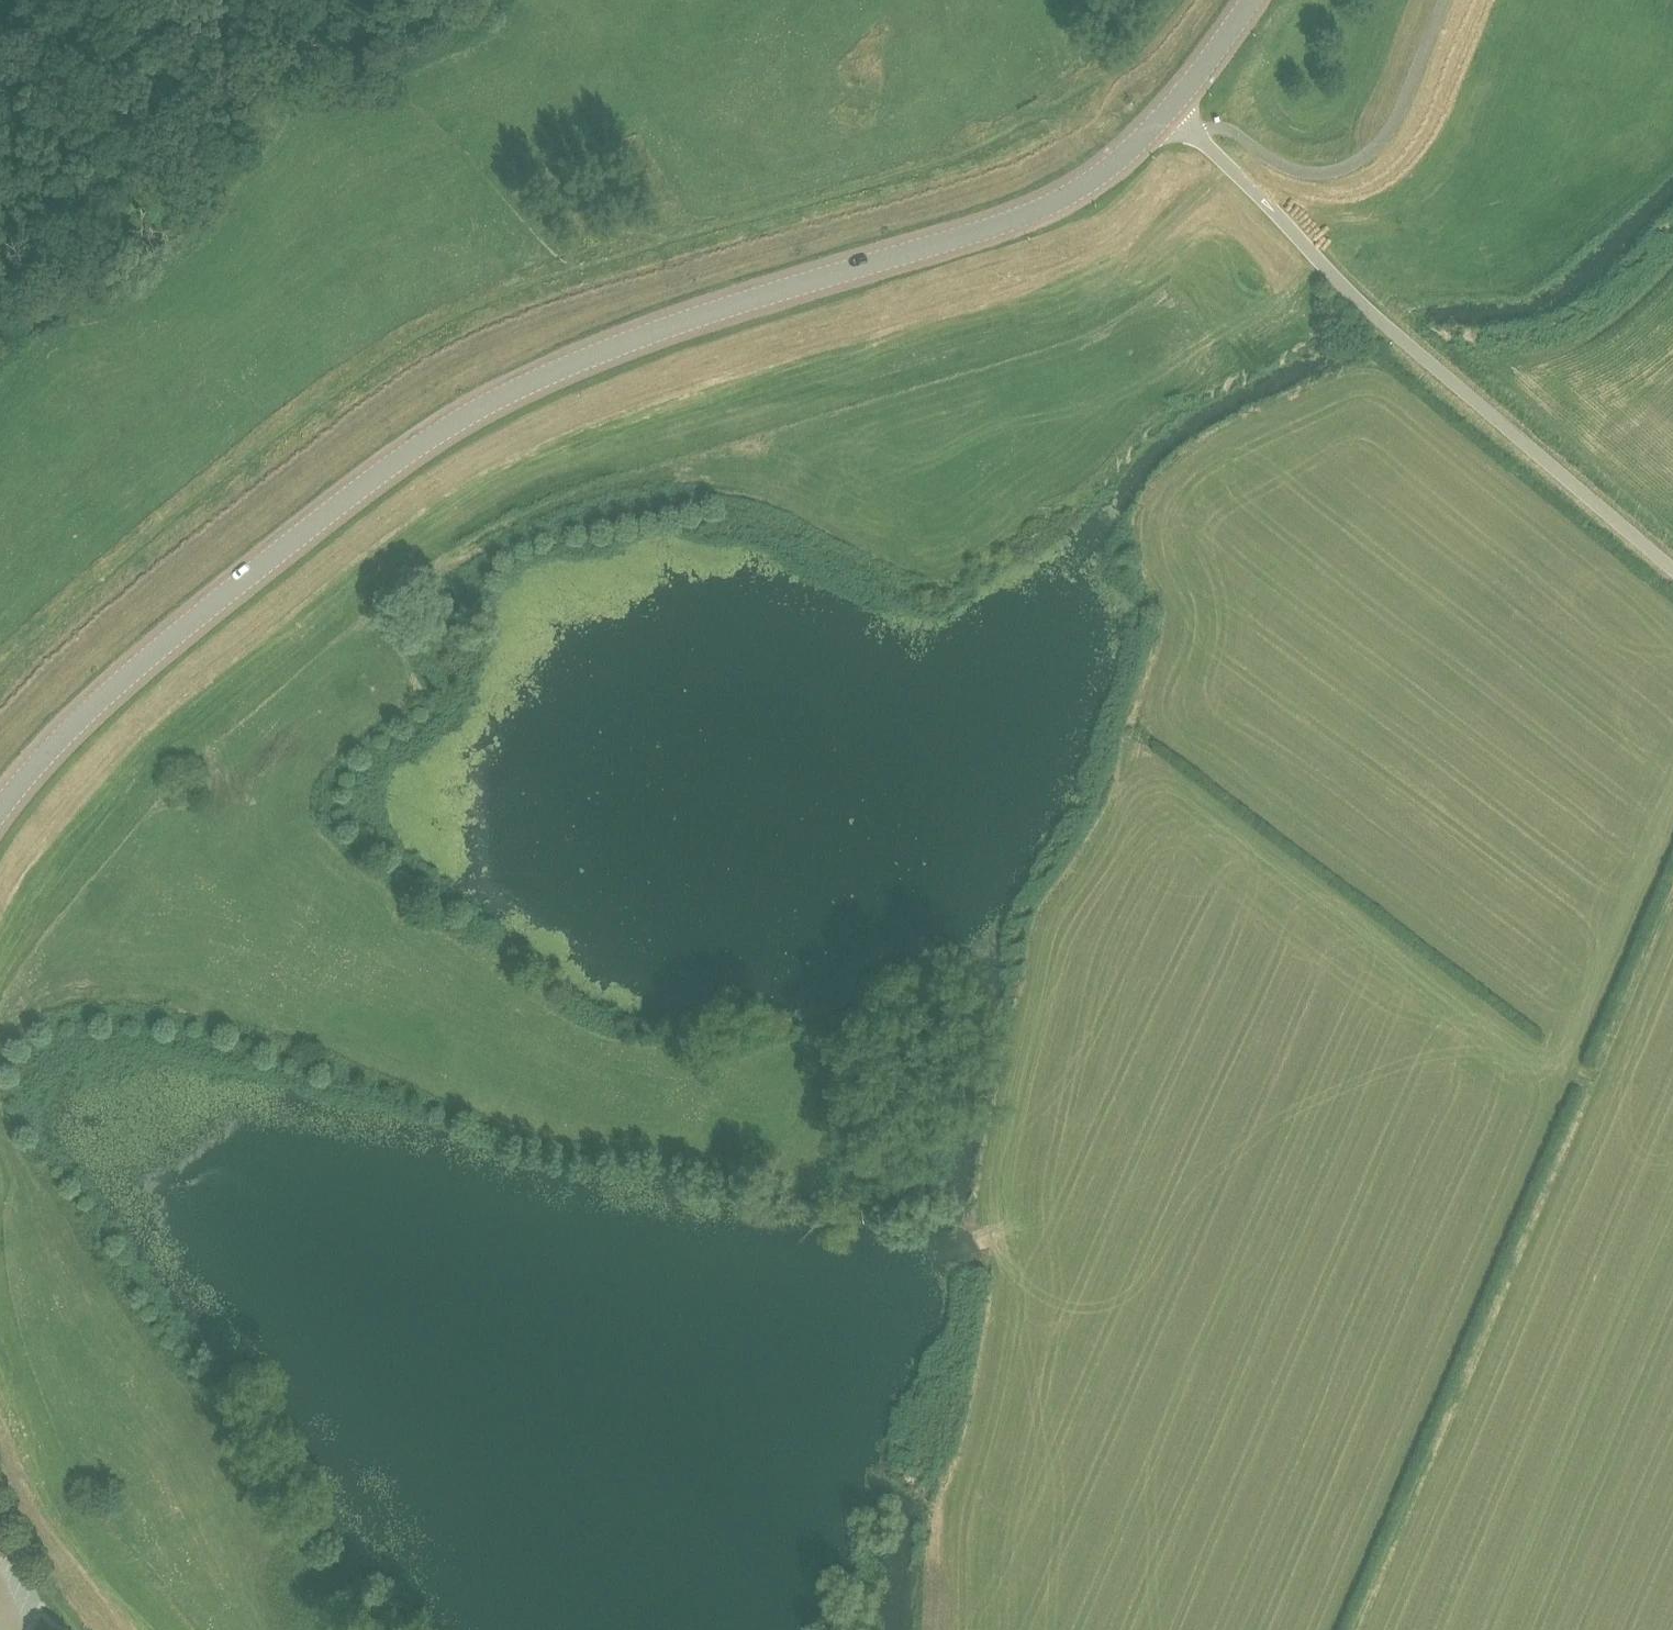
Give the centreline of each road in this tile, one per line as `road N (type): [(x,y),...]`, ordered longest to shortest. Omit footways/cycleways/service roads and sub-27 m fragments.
road 1 (secondary): [(0,807),(48,746),(154,650),(419,442),(588,352),(965,230),(1066,178),(1163,103)]
road 2 (residential): [(1672,573),(1368,309),(1163,103)]
road 3 (secondary): [(1163,103),(1256,0)]

